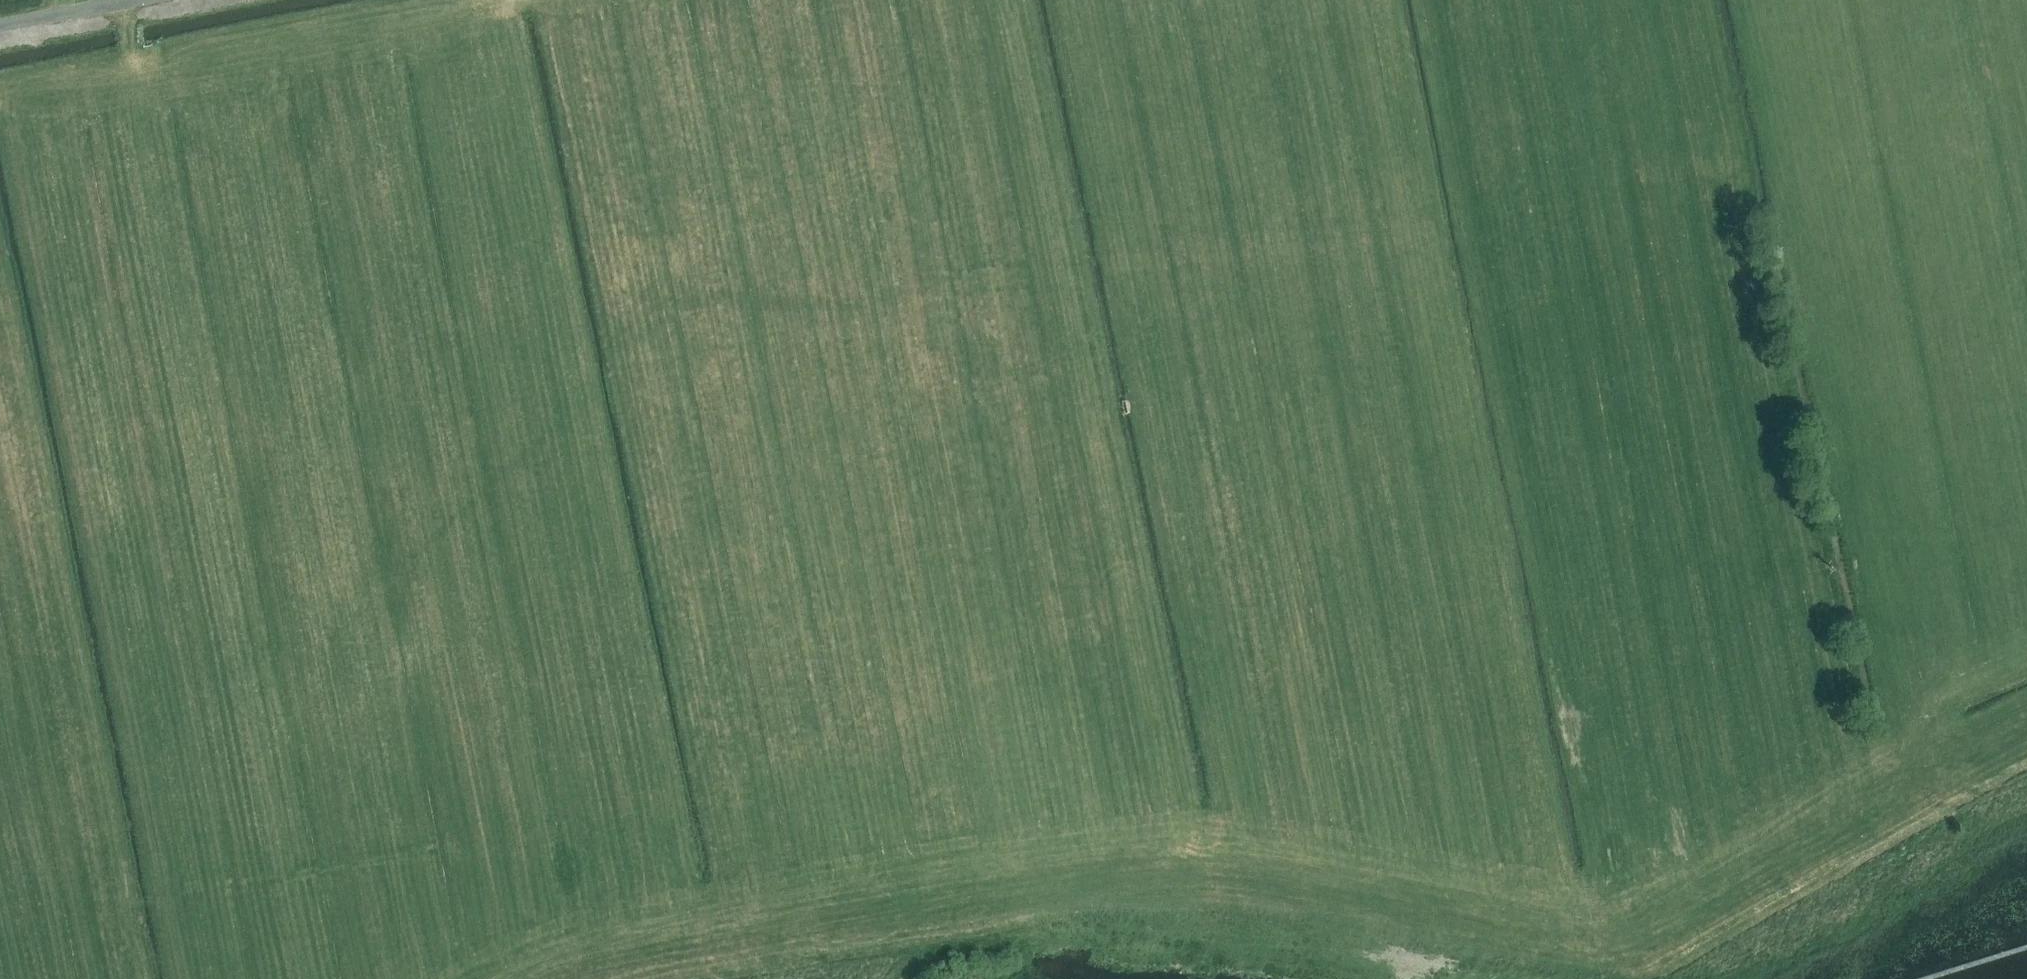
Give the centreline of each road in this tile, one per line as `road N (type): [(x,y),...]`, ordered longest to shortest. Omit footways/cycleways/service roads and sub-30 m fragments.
road 1 (unclassified): [(0,25),(131,0)]

